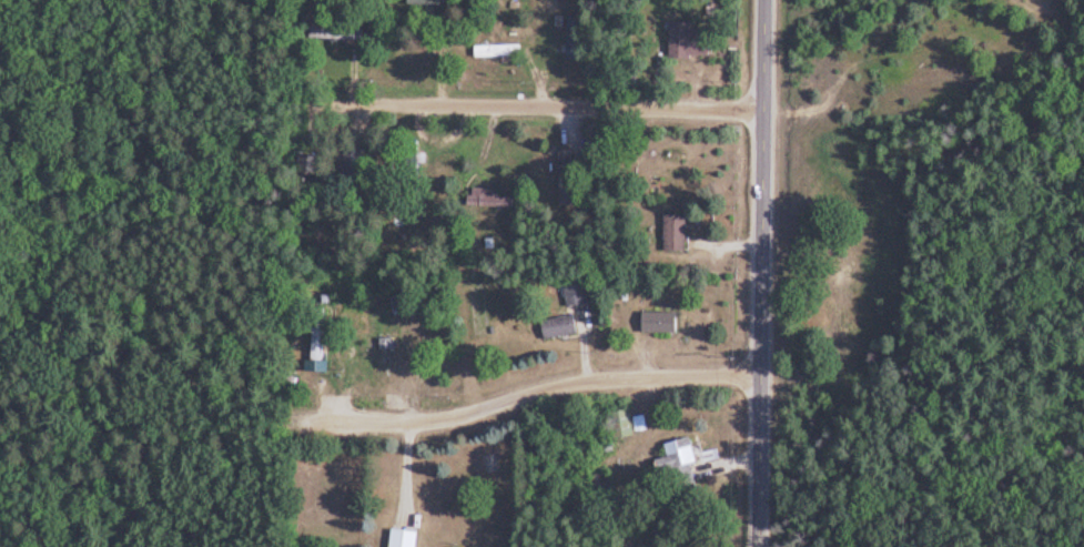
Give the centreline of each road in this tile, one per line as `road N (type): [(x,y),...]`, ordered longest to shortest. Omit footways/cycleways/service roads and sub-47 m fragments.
road 1 (residential): [(760,546),(766,0)]
road 2 (residential): [(761,381),(531,396),(437,427),(285,428)]
road 3 (residential): [(764,114),(325,105)]

